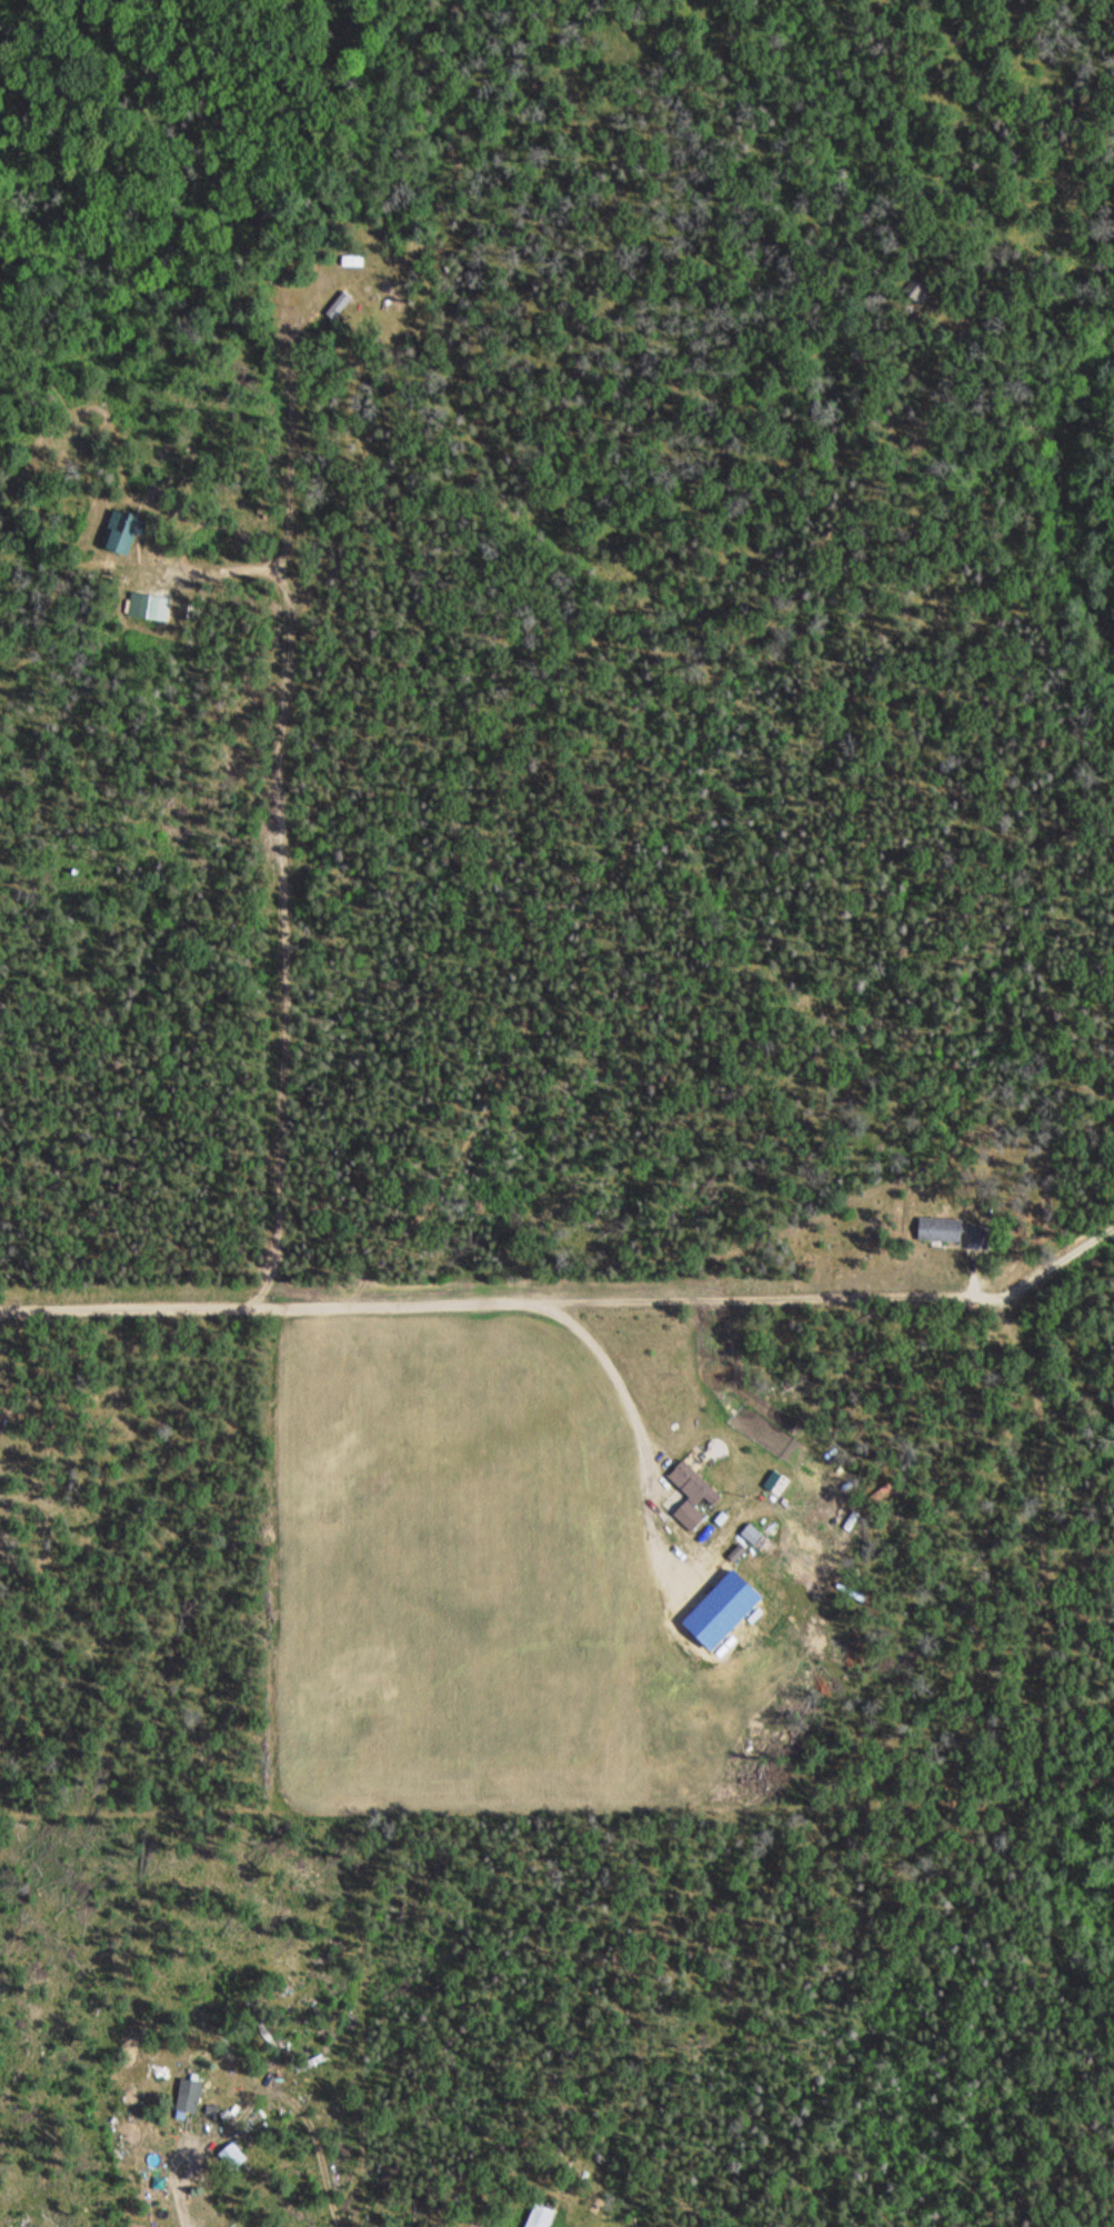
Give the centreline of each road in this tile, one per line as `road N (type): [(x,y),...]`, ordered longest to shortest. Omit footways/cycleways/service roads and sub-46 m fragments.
road 1 (residential): [(0,1311),(673,1302)]

